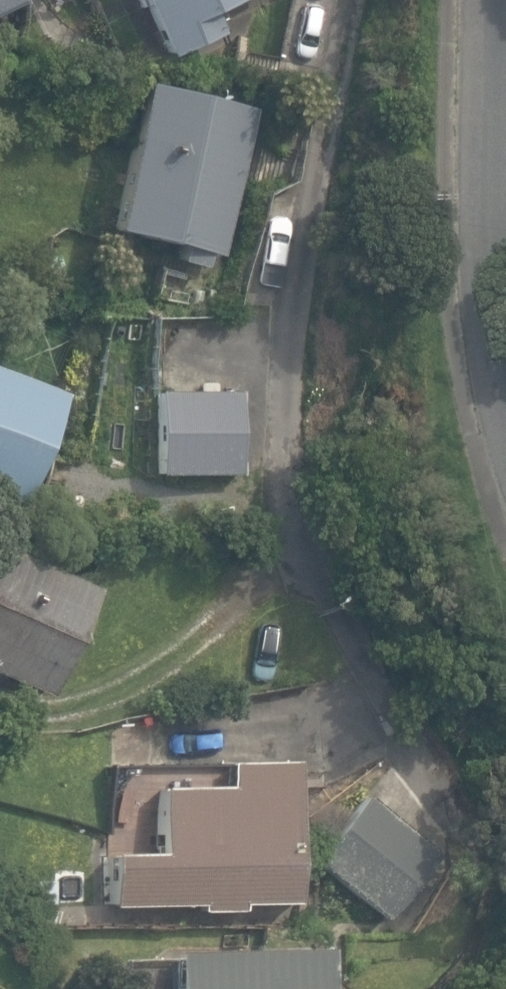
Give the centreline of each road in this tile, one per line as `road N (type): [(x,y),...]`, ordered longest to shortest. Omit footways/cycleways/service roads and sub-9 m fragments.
road 1 (residential): [(497,0),(474,165),(505,327)]

